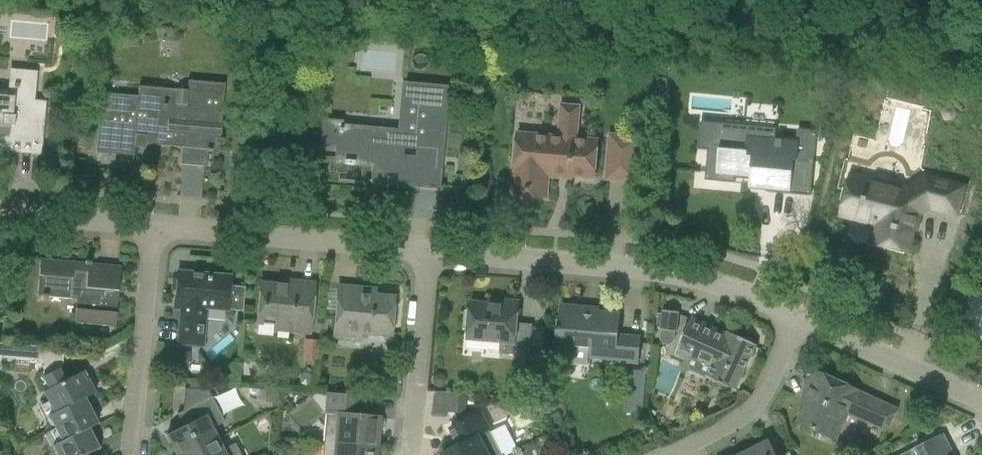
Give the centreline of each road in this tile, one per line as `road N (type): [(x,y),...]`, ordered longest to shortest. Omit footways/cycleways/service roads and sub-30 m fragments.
road 1 (unclassified): [(500,0),(981,33)]
road 2 (residential): [(416,251),(625,269),(719,291),(800,322)]
road 3 (residential): [(157,229),(416,251)]
road 4 (residential): [(157,229),(134,454)]
road 5 (residential): [(416,251),(406,454)]
road 6 (residential): [(660,454),(747,411),(786,362),(800,322)]
road 7 (residential): [(800,322),(981,389)]
road 8 (residential): [(0,218),(157,229)]

